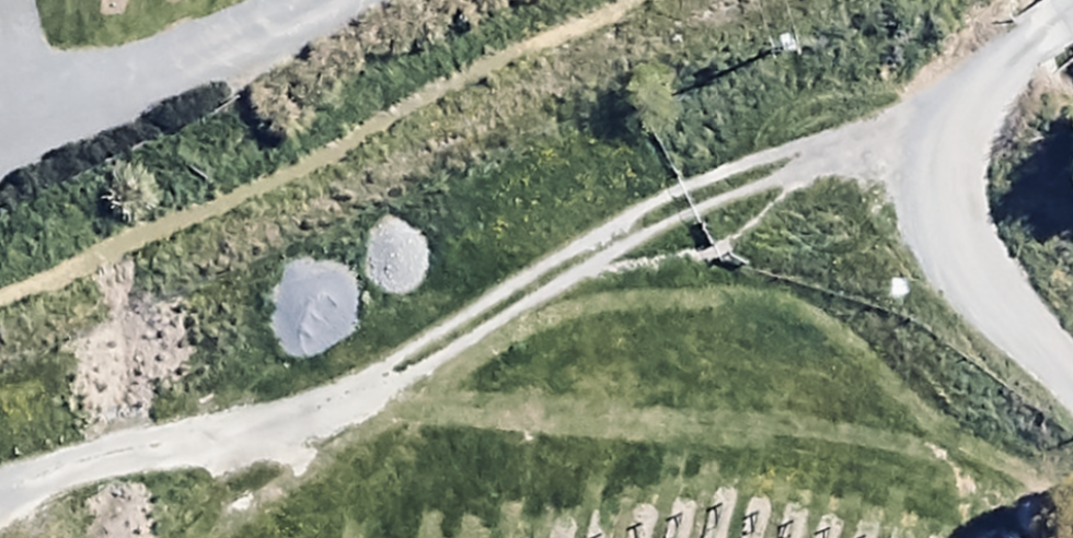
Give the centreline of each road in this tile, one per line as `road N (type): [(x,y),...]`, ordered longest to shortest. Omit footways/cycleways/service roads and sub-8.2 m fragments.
road 1 (track): [(1072,24),(0,328)]
road 2 (track): [(124,537),(966,158)]
road 3 (unclassified): [(1072,21),(966,158),(1072,372)]

